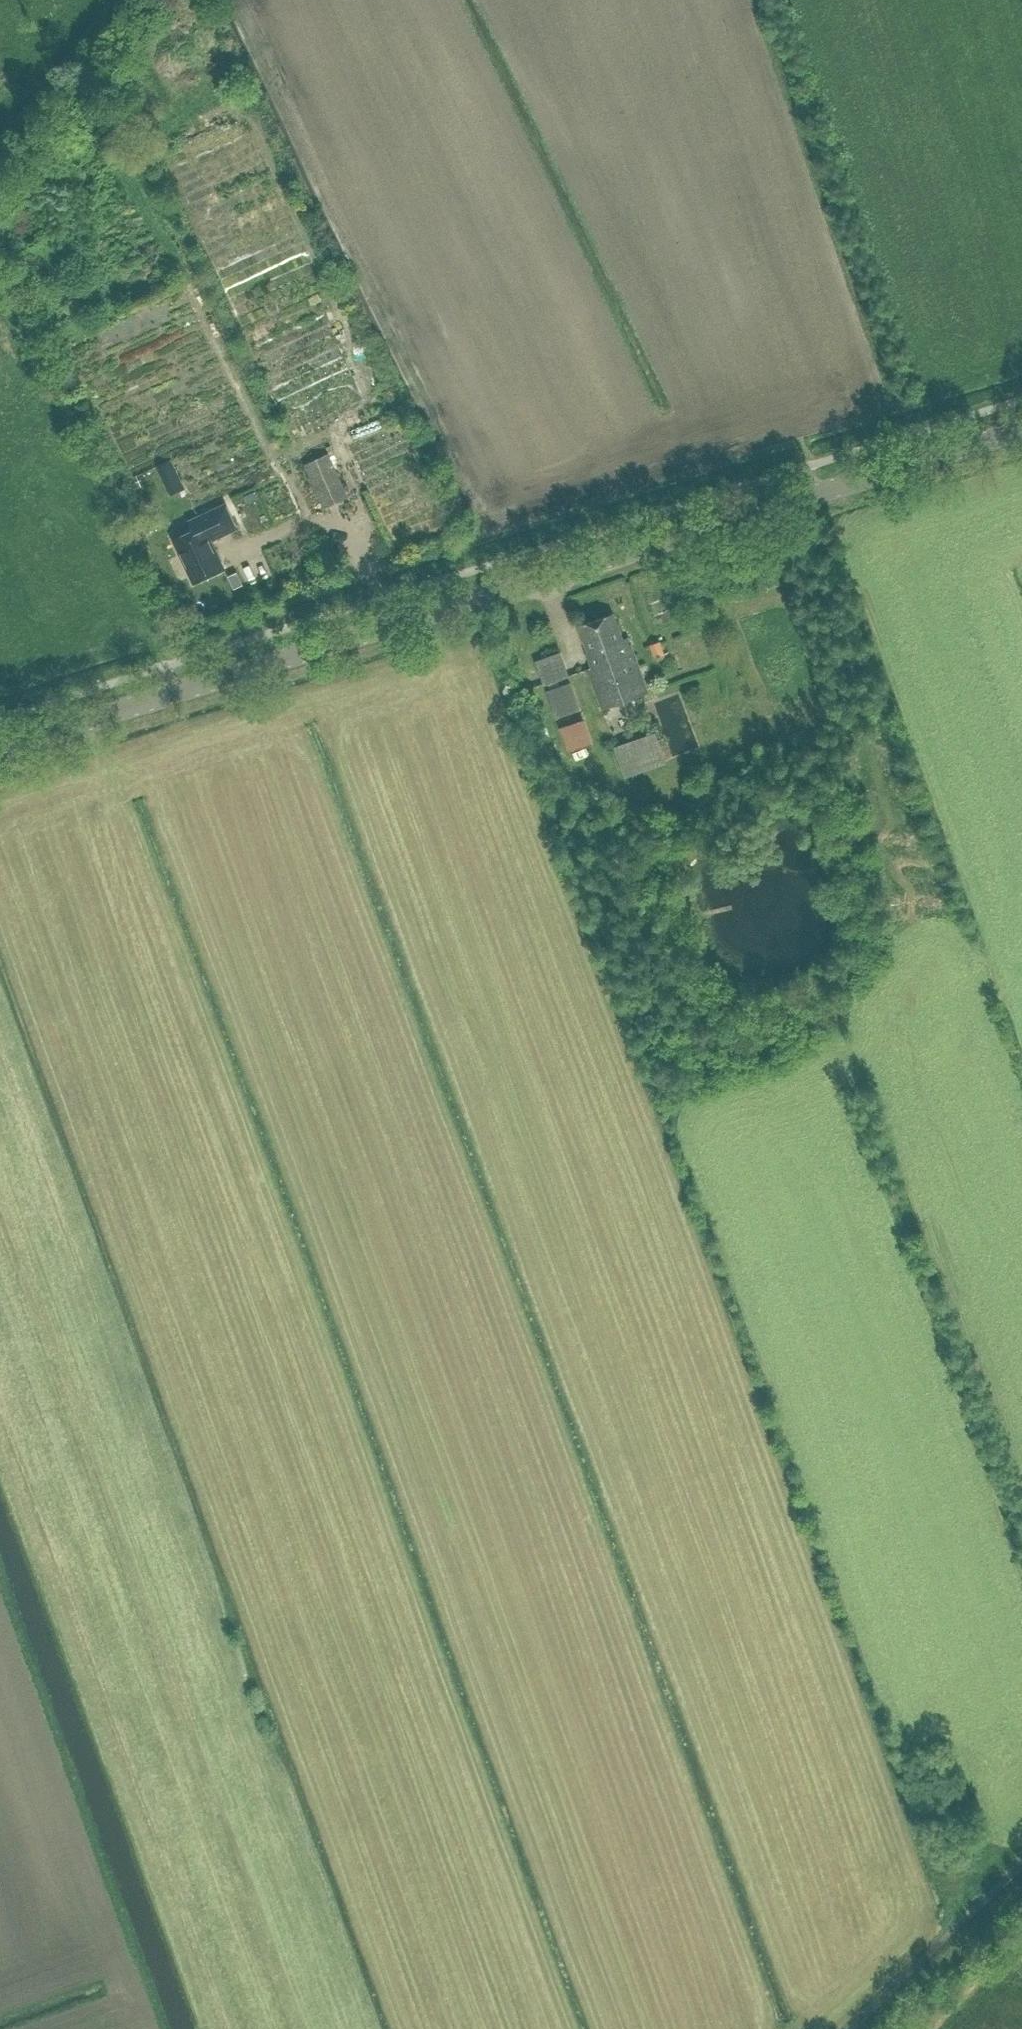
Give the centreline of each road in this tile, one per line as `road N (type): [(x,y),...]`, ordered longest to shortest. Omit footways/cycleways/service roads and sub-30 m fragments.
road 1 (tertiary): [(0,752),(308,646),(1021,424)]
road 2 (track): [(0,121),(99,0)]

